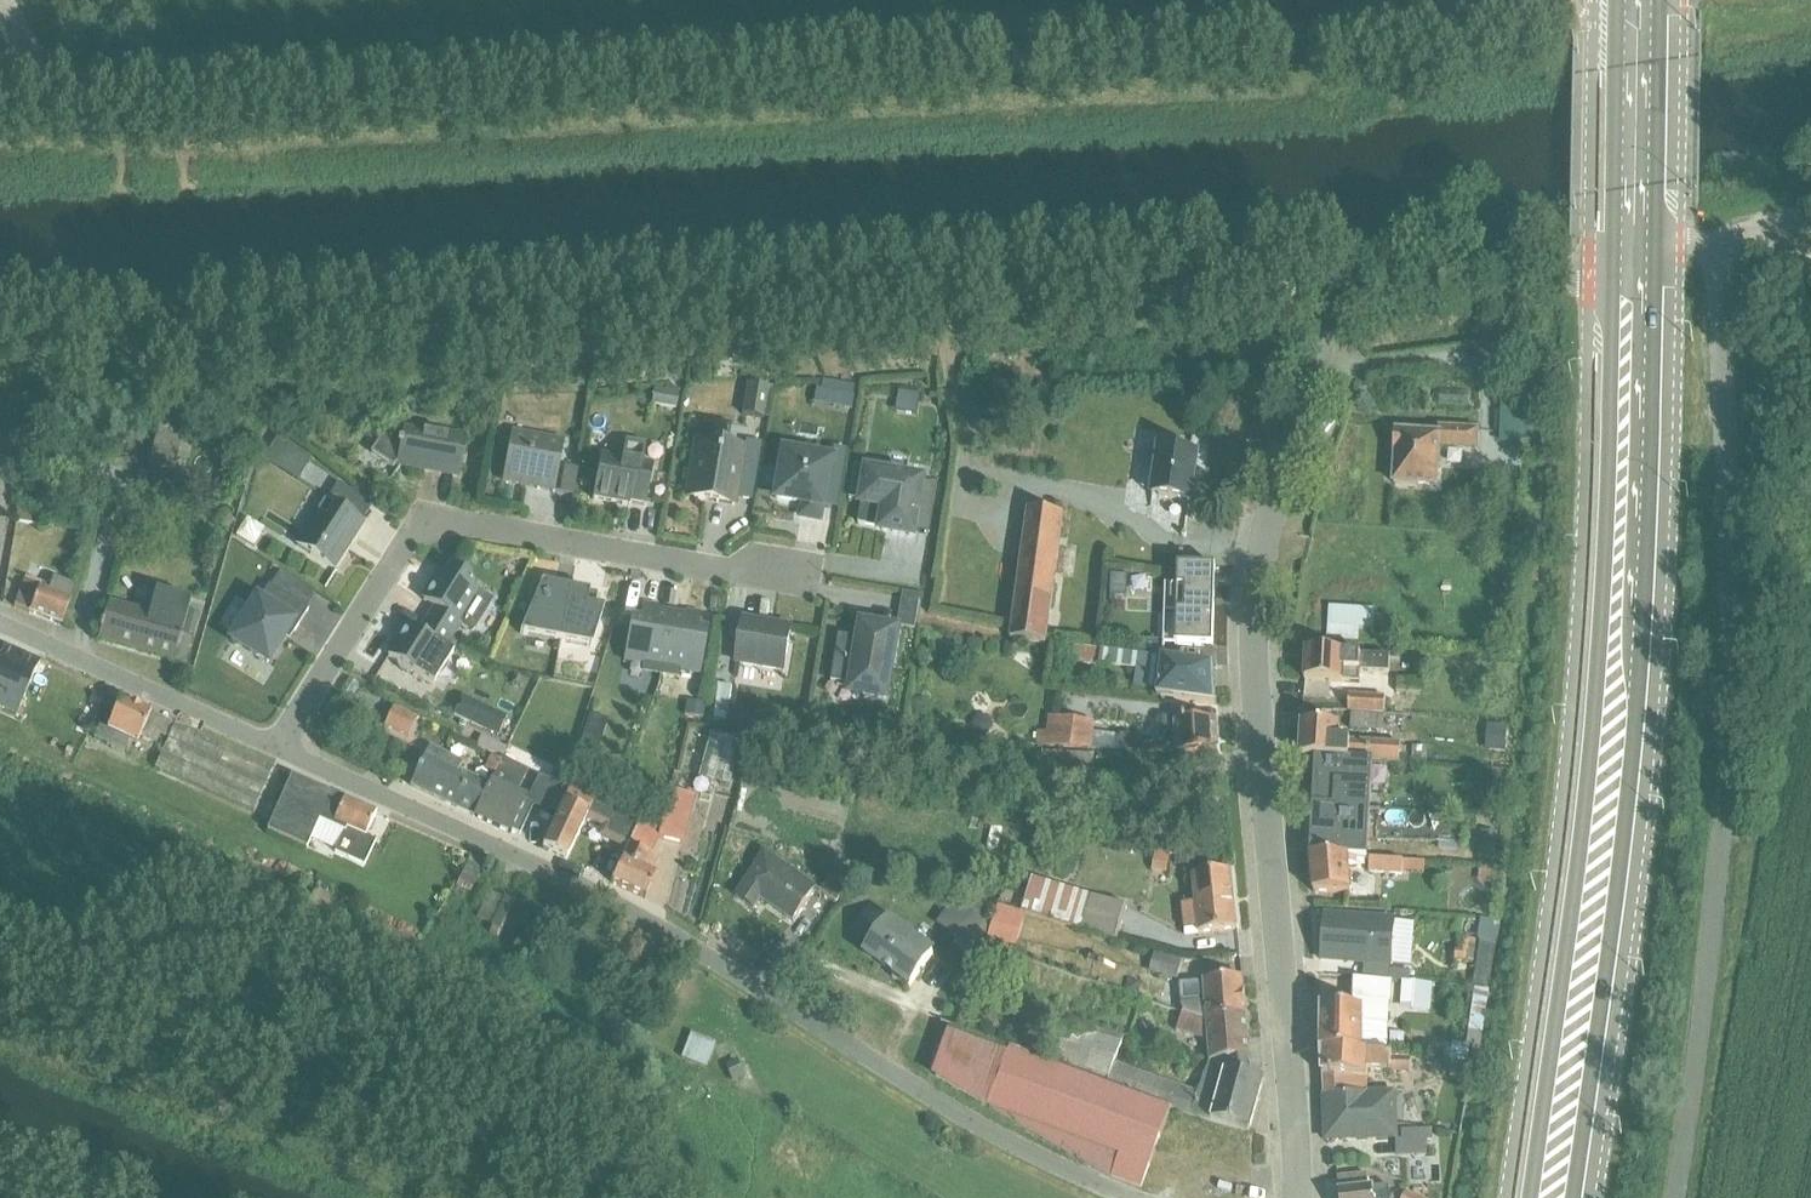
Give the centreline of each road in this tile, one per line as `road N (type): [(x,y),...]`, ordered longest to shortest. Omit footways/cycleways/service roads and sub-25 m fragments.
road 1 (track): [(10,412),(47,357),(303,351),(1214,299),(1358,299)]
road 2 (unclassified): [(44,97),(289,92),(1293,36),(1332,25),(1367,0)]
road 3 (unclassified): [(1305,1197),(1265,623),(1335,334),(1358,299),(1385,282),(1584,281),(1634,263)]
road 4 (unclassified): [(1634,263),(1723,242),(1723,816),(1671,1197)]
road 5 (unclassified): [(277,738),(633,904),(1061,1171),(1131,1197)]
road 6 (primary): [(1554,1197),(1619,693),(1634,263)]
road 7 (residential): [(277,738),(418,522),(802,583)]
road 8 (unclassified): [(0,613),(277,738)]
road 9 (primary): [(1634,263),(1638,0)]

